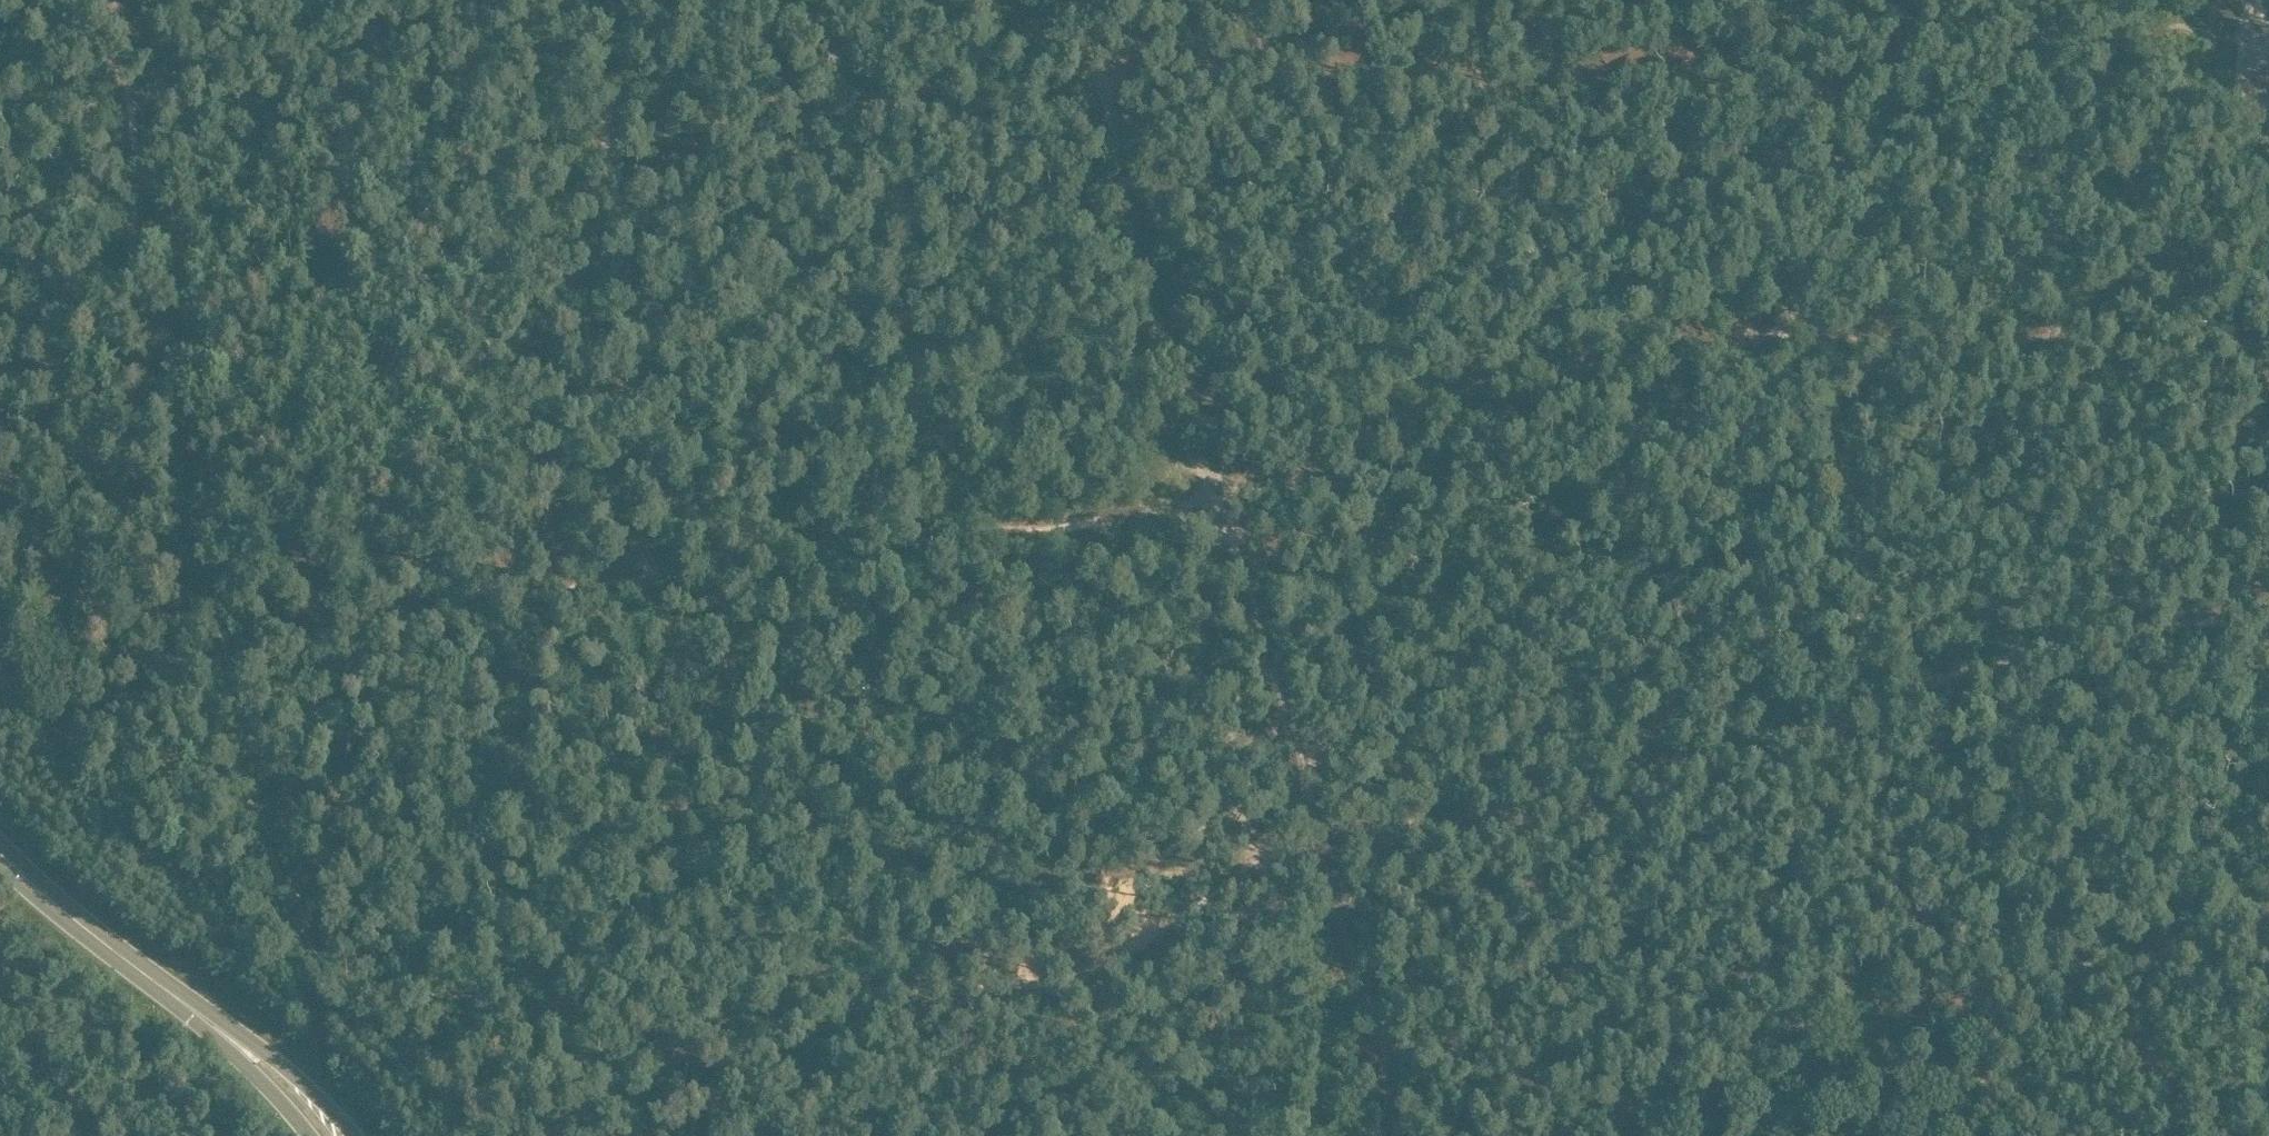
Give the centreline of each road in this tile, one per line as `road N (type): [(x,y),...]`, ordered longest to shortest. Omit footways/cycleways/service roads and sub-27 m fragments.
road 1 (tertiary): [(193,1014),(0,858)]
road 2 (tertiary): [(349,1135),(262,1053),(193,1014)]
road 3 (tertiary): [(193,1014),(306,1135)]

